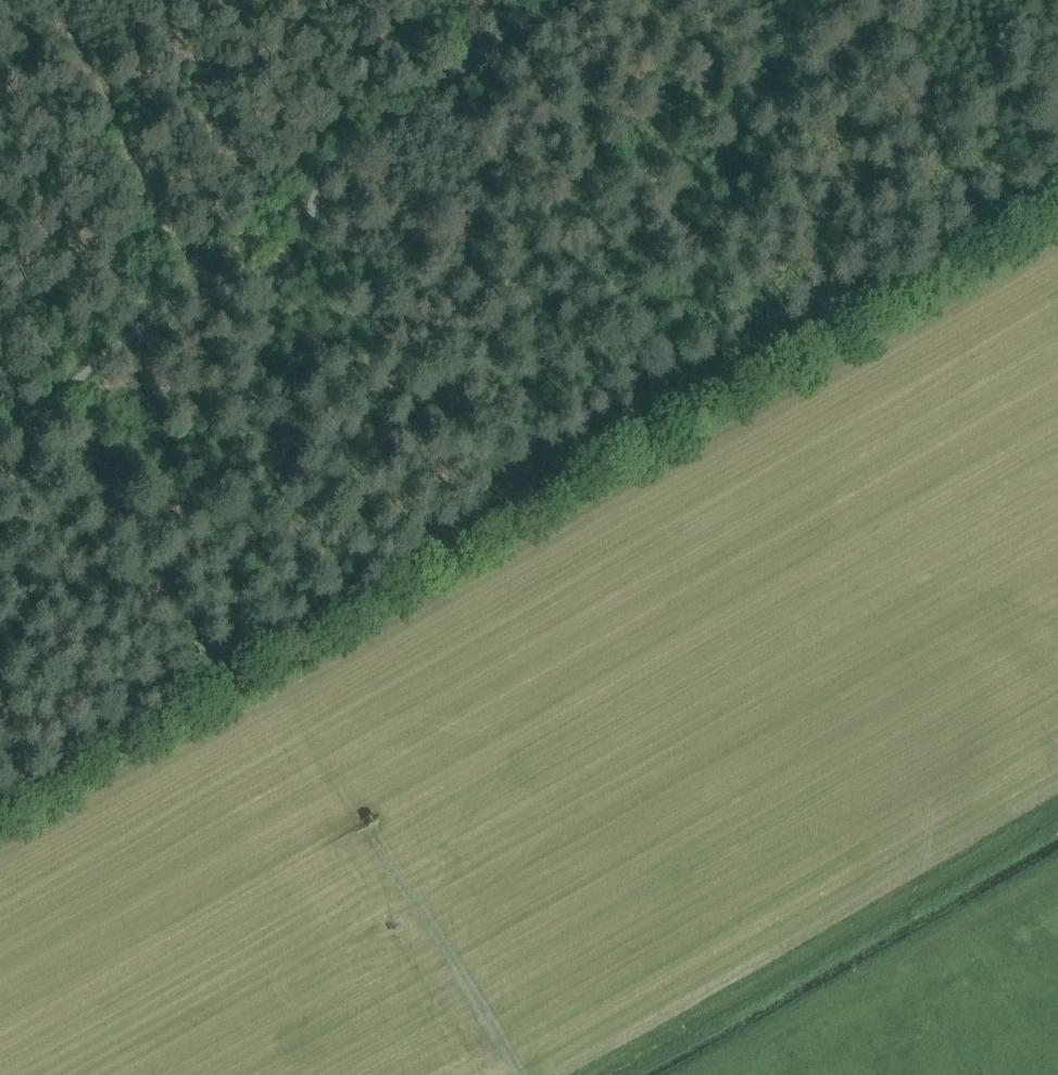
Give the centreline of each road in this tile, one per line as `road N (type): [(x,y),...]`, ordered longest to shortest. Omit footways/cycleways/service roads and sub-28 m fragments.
road 1 (track): [(495,1074),(283,725)]
road 2 (track): [(59,0),(190,293)]

